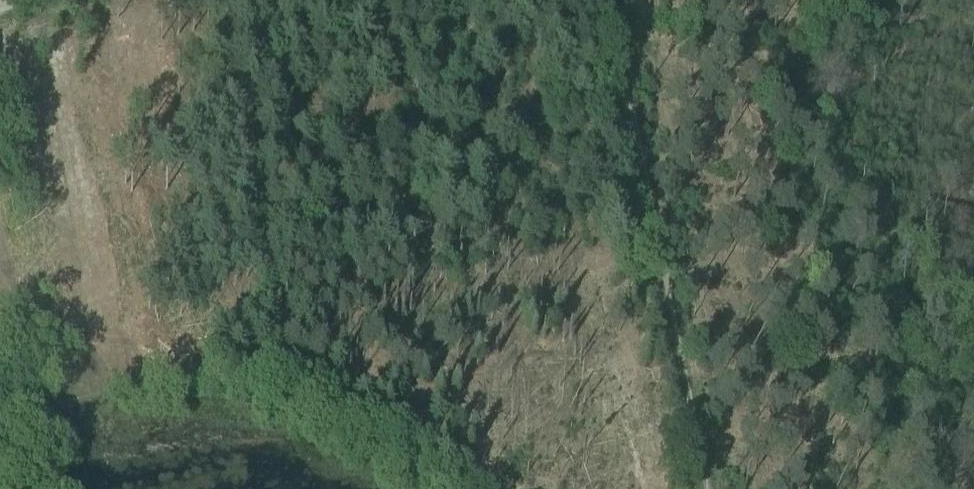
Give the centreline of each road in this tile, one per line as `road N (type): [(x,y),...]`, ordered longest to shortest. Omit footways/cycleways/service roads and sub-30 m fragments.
road 1 (track): [(612,0),(709,488)]
road 2 (track): [(0,279),(43,488)]

